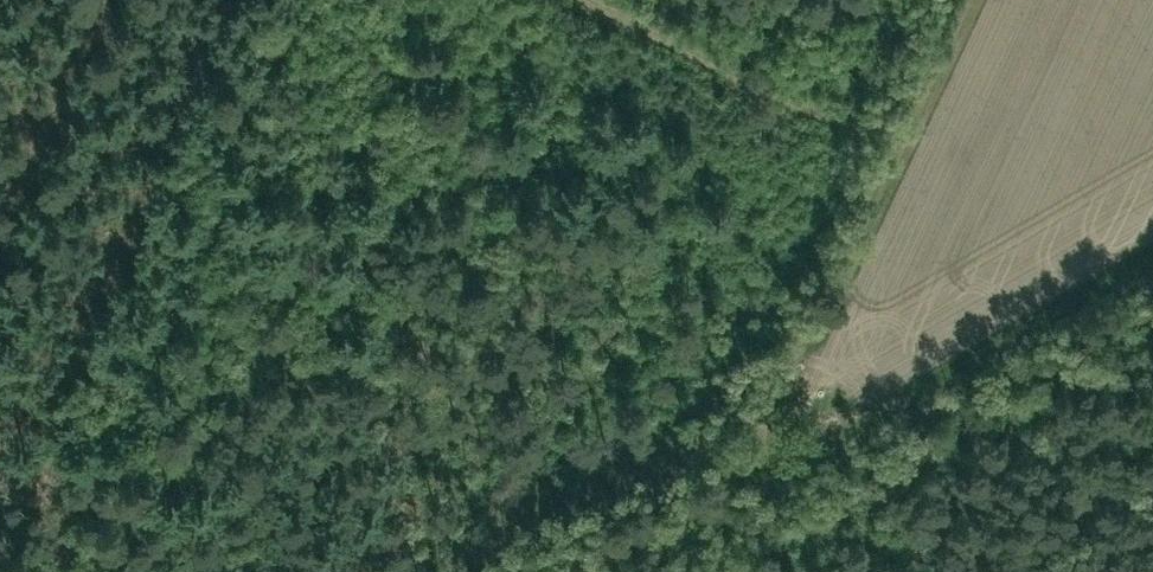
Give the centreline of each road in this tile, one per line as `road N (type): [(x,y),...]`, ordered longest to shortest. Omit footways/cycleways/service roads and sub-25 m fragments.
road 1 (track): [(644,571),(761,418),(975,0)]

